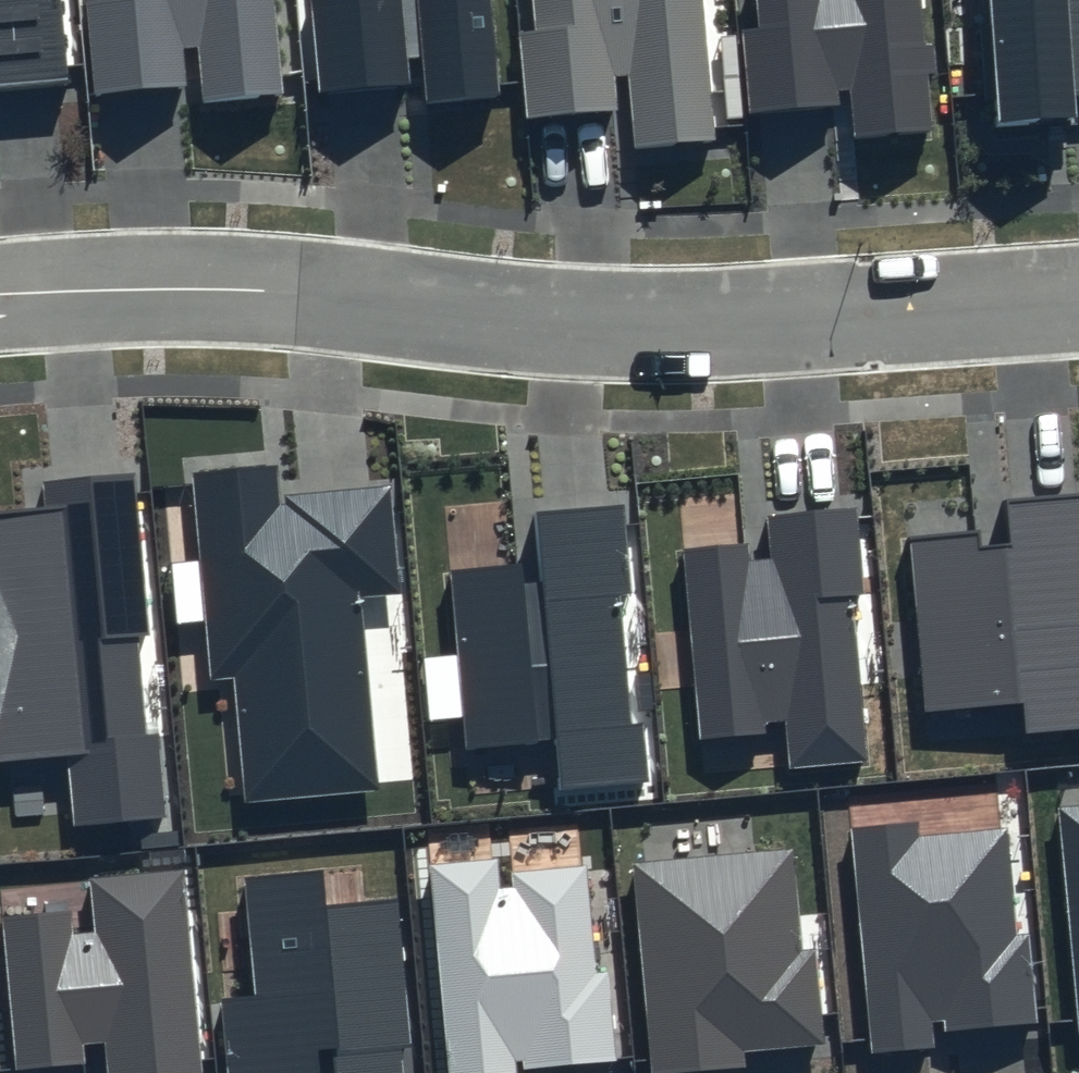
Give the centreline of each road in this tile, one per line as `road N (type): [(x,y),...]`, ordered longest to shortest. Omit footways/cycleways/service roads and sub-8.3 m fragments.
road 1 (residential): [(0,298),(264,290),(631,322),(1078,299)]

